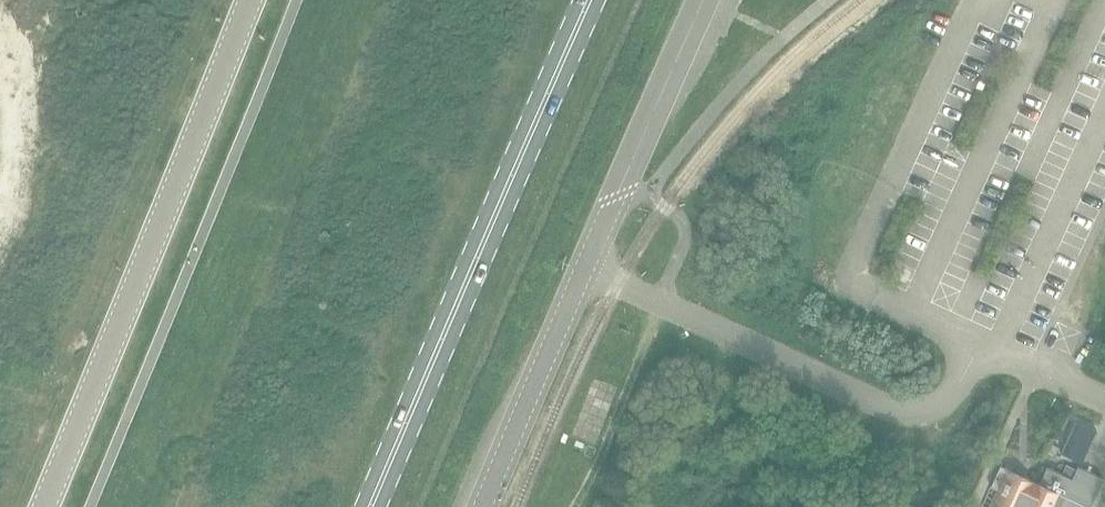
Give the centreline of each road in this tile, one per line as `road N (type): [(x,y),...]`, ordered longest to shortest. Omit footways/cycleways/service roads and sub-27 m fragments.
road 1 (primary): [(373,506),(590,0)]
road 2 (unclassified): [(50,506),(252,0)]
road 3 (tertiary): [(704,0),(581,271)]
road 4 (tertiary): [(479,506),(581,271)]

